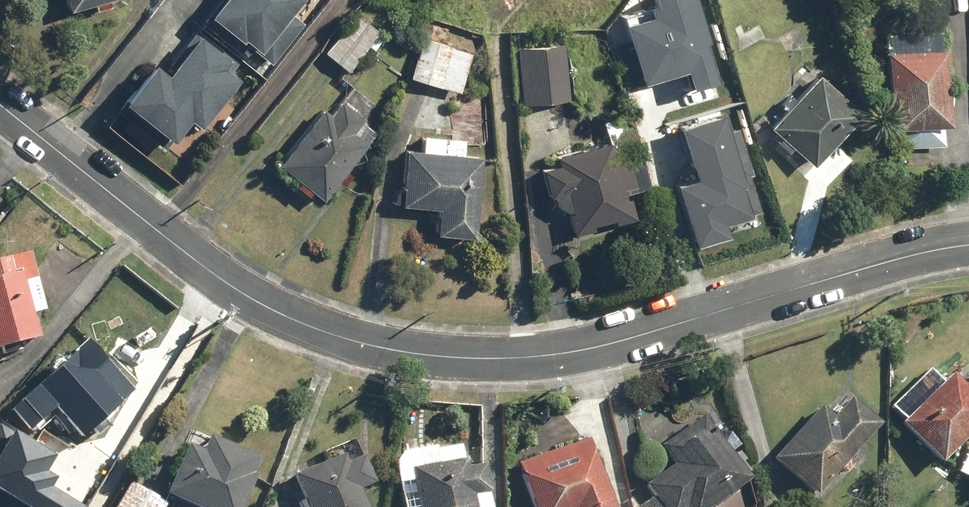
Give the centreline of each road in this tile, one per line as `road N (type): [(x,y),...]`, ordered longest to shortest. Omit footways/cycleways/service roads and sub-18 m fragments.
road 1 (residential): [(968,243),(584,349),(435,355),(326,333),(230,285),(0,104)]

